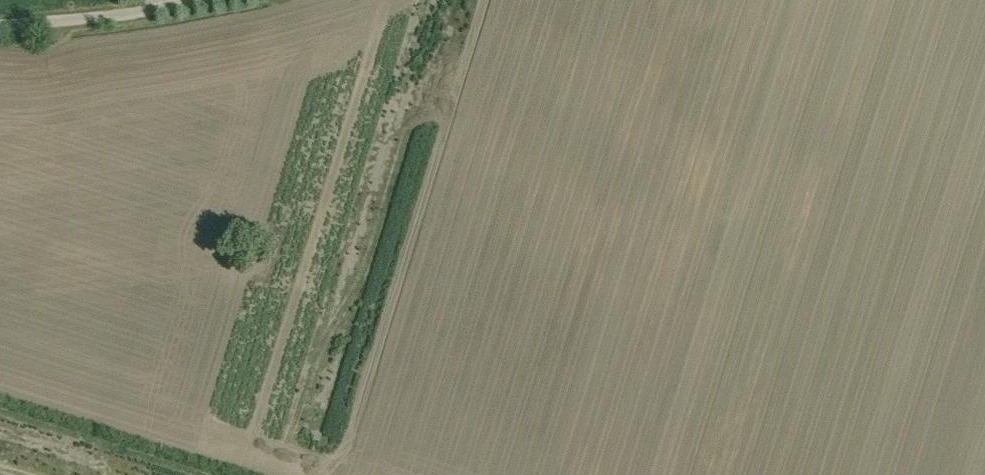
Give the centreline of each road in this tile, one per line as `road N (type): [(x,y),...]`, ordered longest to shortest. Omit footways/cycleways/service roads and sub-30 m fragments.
road 1 (track): [(0,25),(212,0)]

